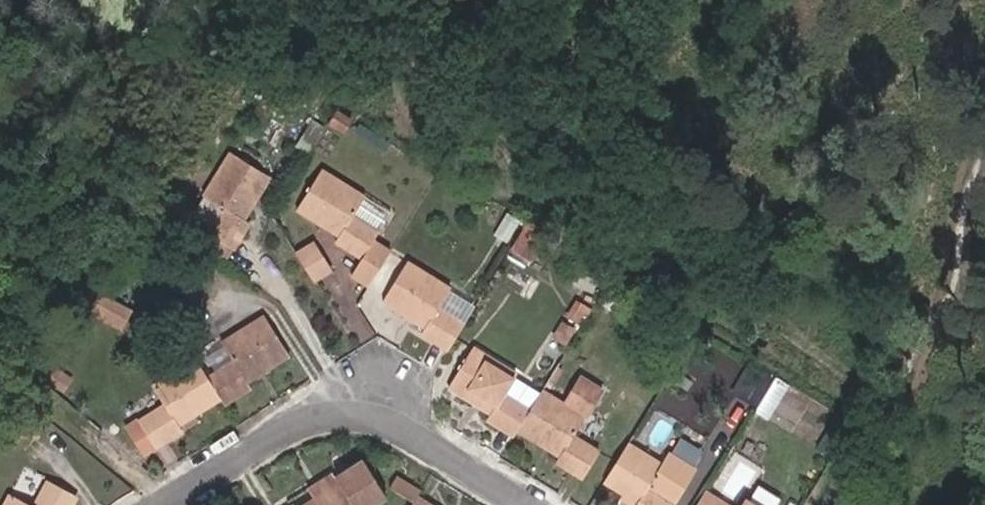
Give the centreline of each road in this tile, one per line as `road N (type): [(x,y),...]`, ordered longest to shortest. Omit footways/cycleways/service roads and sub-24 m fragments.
road 1 (residential): [(528,504),(411,435),(370,418),(330,417),(297,426),(166,504)]

